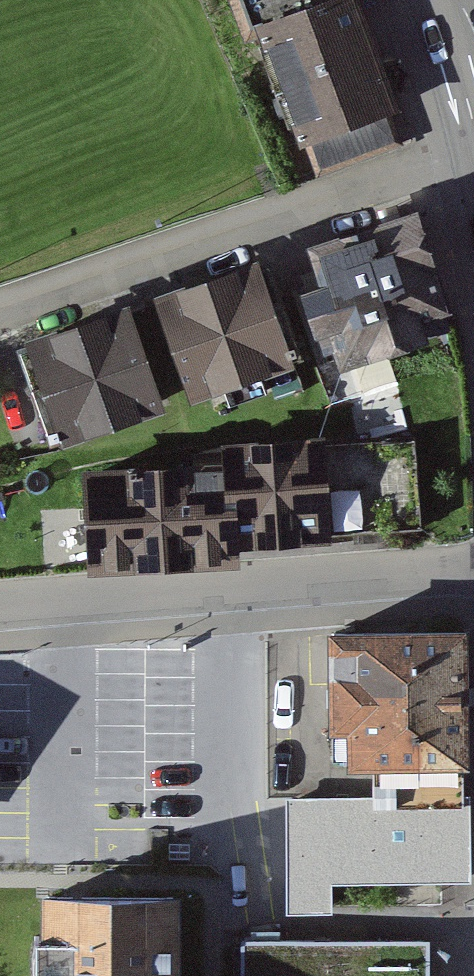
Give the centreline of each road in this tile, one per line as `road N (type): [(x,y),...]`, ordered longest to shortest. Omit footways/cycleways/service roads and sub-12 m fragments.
road 1 (residential): [(473,569),(0,607)]

